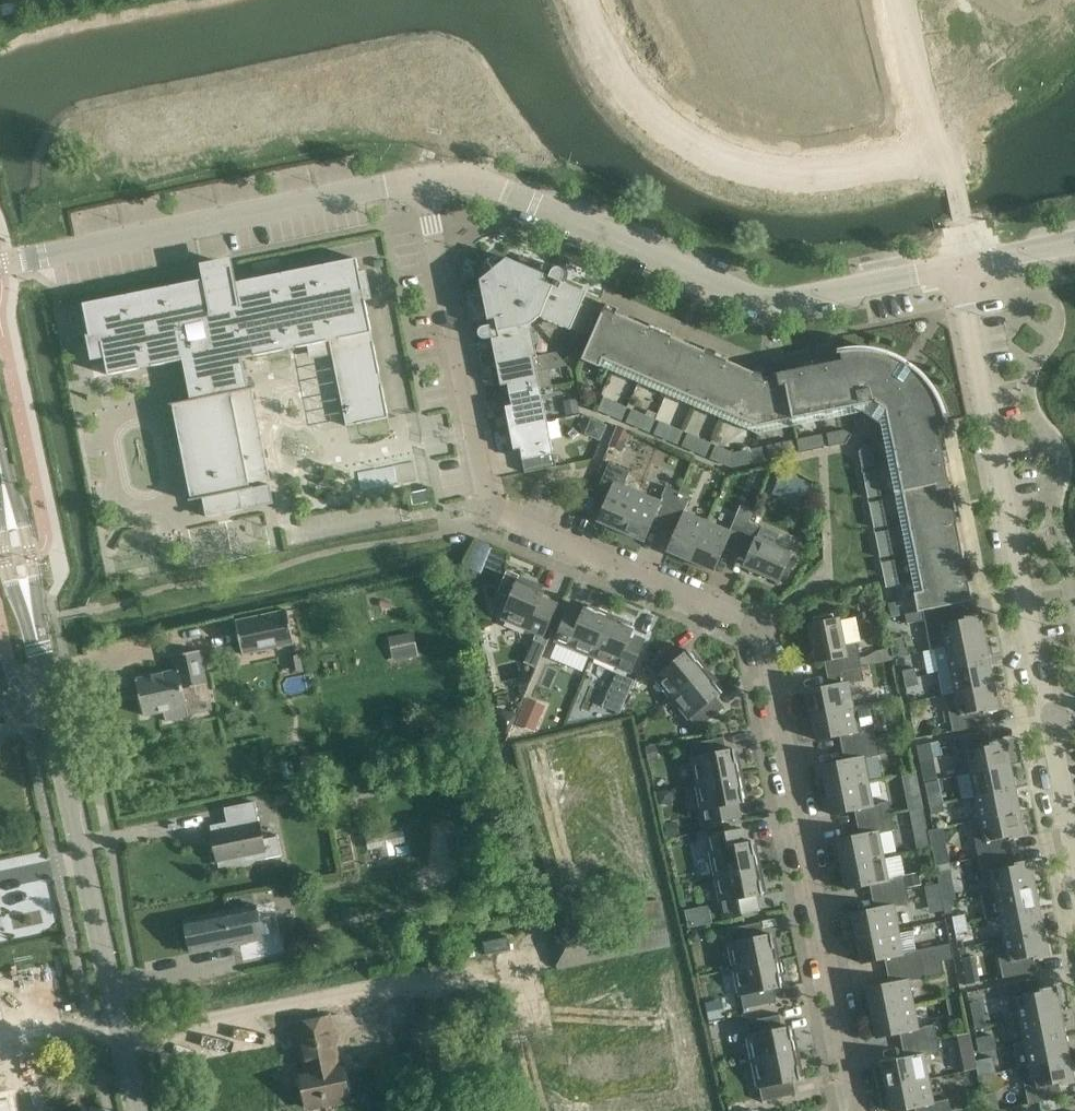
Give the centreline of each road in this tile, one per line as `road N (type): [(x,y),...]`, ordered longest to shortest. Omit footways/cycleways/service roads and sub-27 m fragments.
road 1 (residential): [(860,1110),(767,643),(750,620),(493,512),(420,180)]
road 2 (tertiary): [(138,1110),(0,464)]
road 3 (residential): [(420,180),(469,178),(781,303),(956,268)]
road 4 (residential): [(1046,711),(956,268)]
road 5 (residential): [(587,0),(615,70),(644,109),(673,134),(729,157),(815,162),(937,139)]
road 6 (residential): [(0,266),(420,180)]
road 7 (residential): [(1074,855),(1046,711)]
road 8 (residential): [(899,0),(937,139)]
road 9 (residential): [(937,139),(957,230),(956,268)]
road 10 (residential): [(956,268),(1074,243)]

